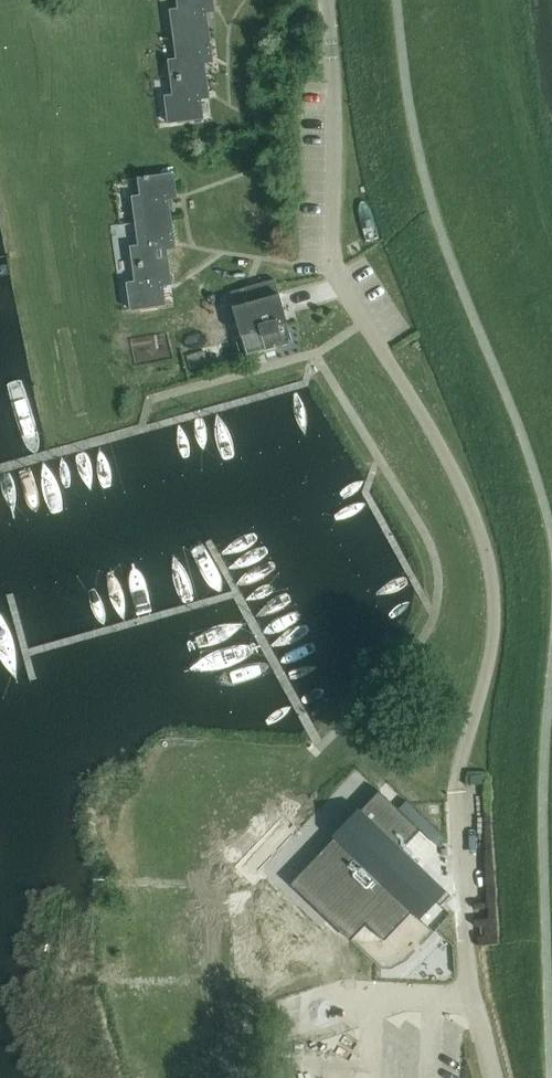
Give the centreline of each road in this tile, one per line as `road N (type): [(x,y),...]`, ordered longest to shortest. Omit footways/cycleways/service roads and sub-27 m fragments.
road 1 (residential): [(458,793),(492,628),(488,567),(443,448),(334,274),(327,0)]
road 2 (unclassified): [(490,1077),(467,969),(458,793)]

